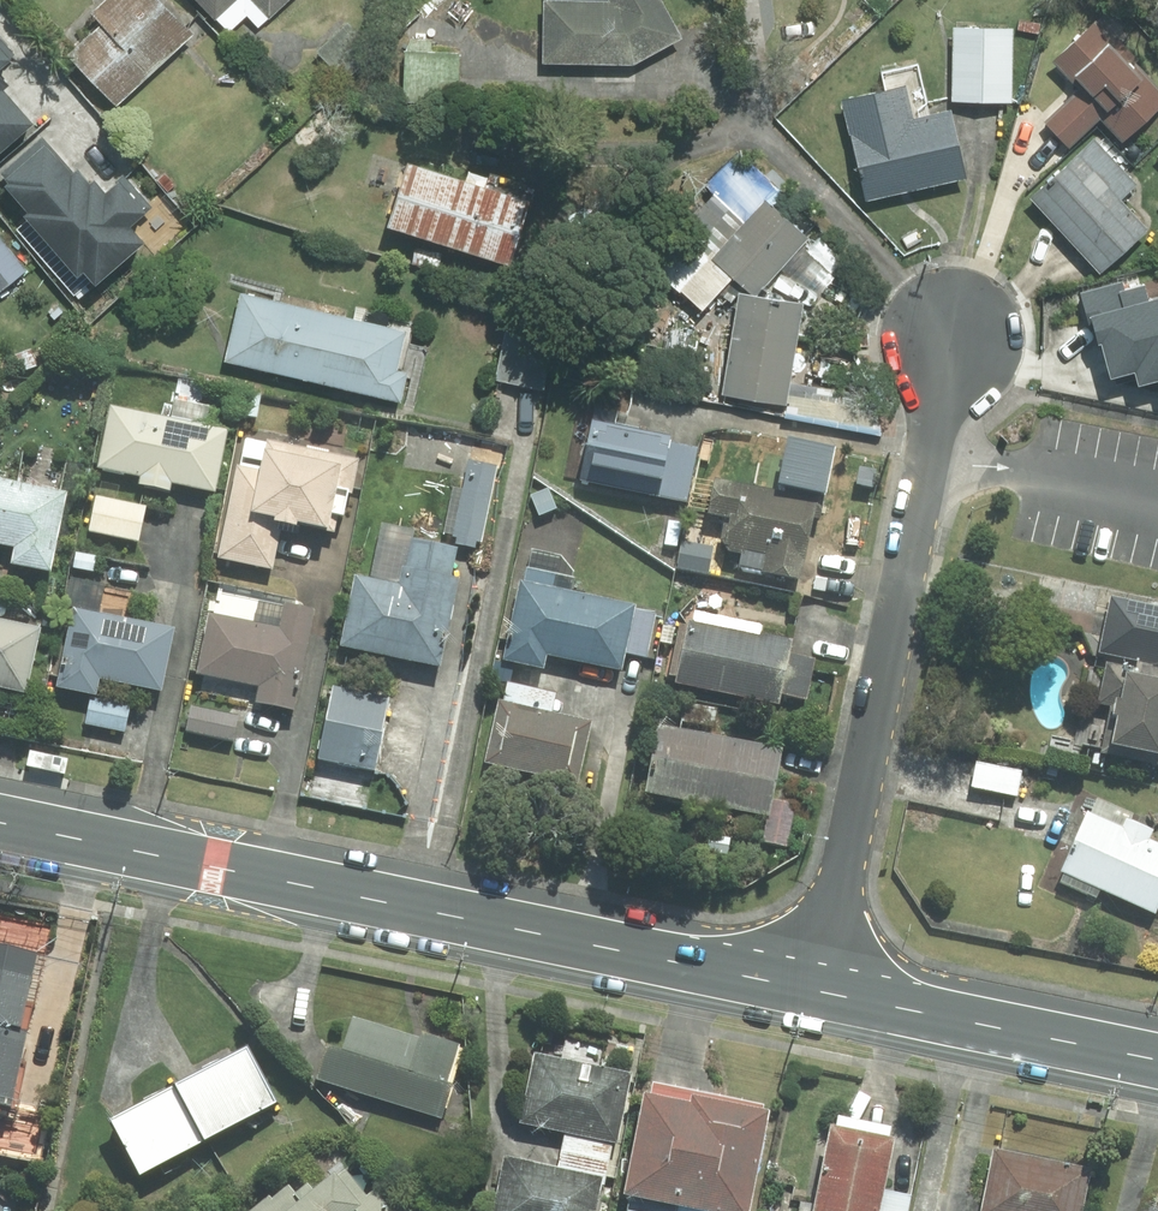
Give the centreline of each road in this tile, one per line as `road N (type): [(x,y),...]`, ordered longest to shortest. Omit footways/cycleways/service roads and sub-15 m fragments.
road 1 (secondary): [(816,991),(0,822)]
road 2 (residential): [(954,335),(816,991)]
road 3 (secondary): [(1157,1059),(816,991)]

